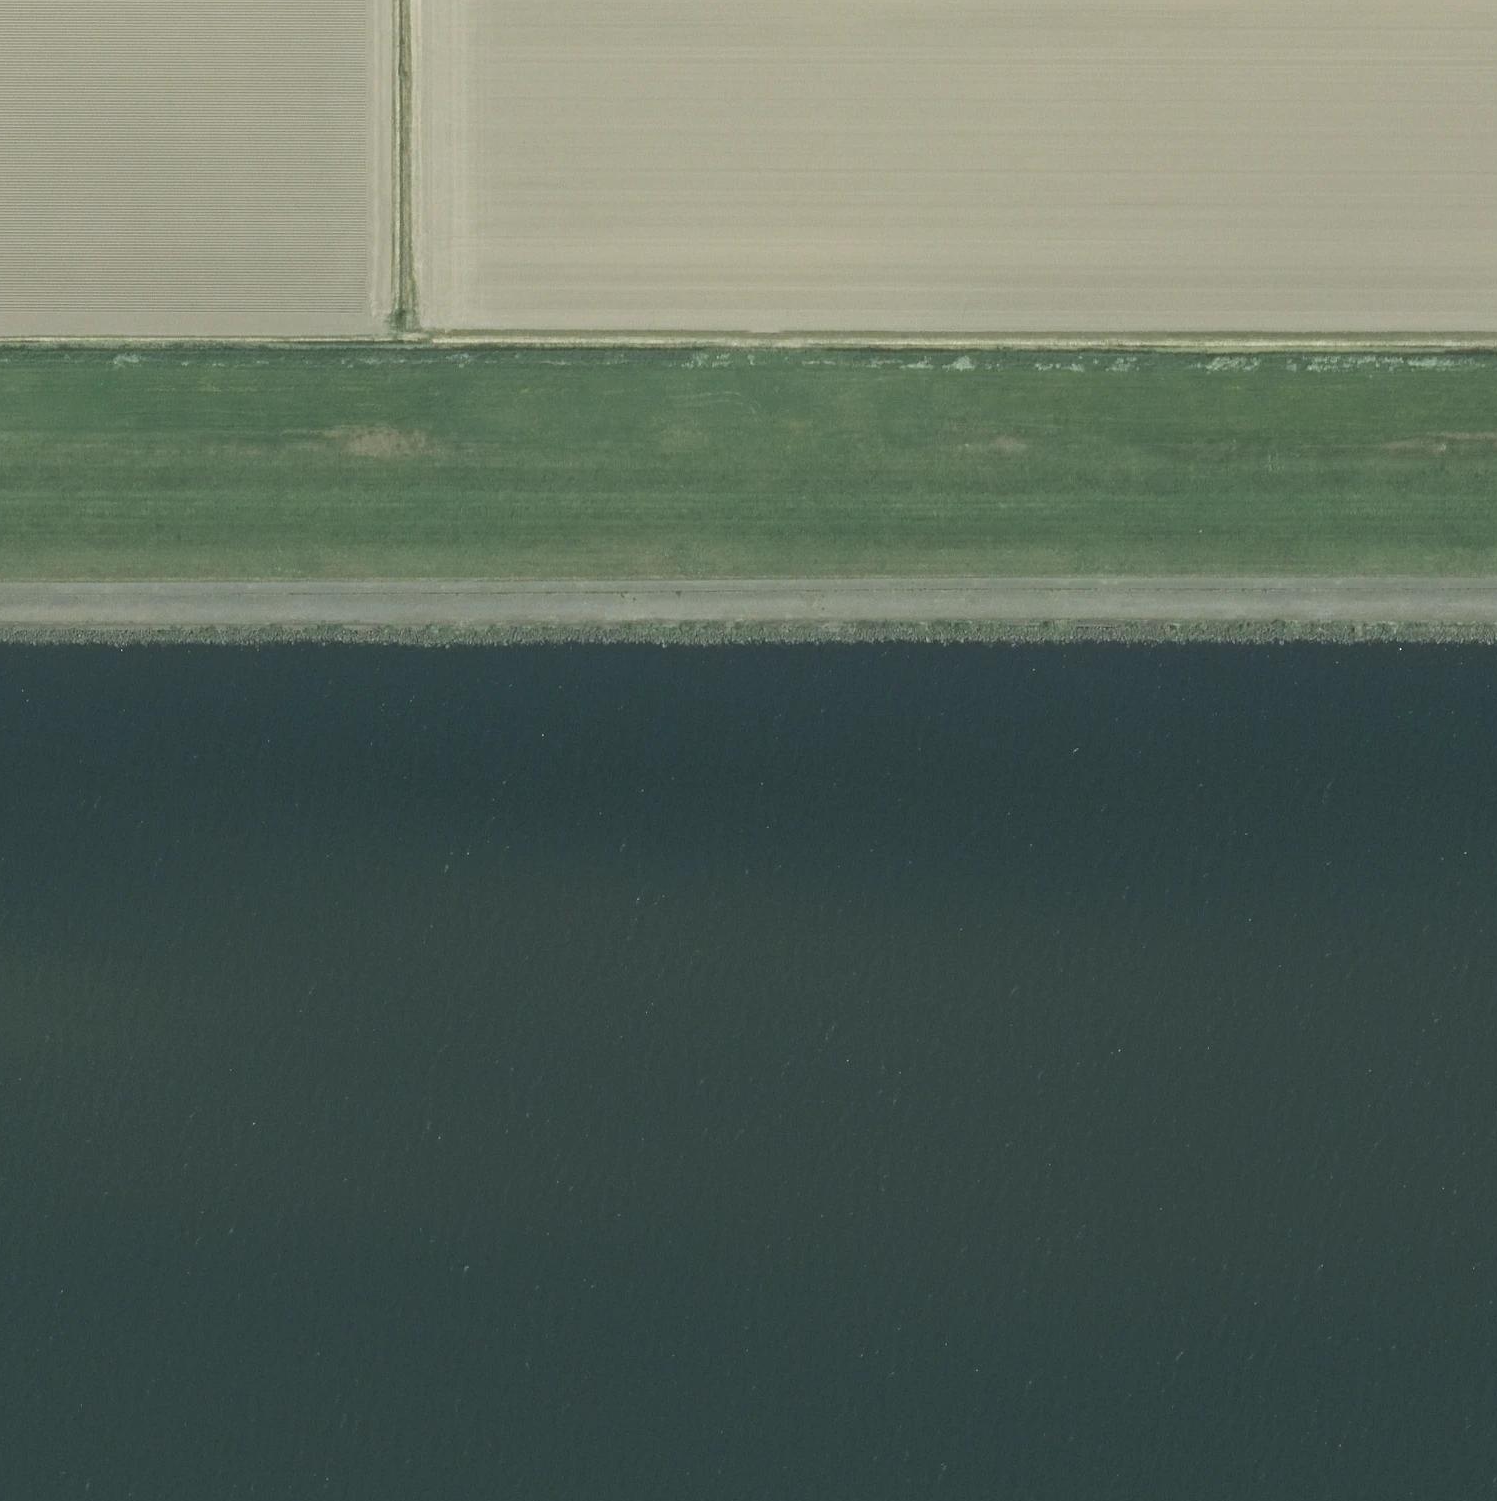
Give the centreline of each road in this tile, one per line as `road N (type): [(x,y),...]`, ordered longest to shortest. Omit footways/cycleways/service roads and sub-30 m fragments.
road 1 (unclassified): [(0,586),(1496,584)]

